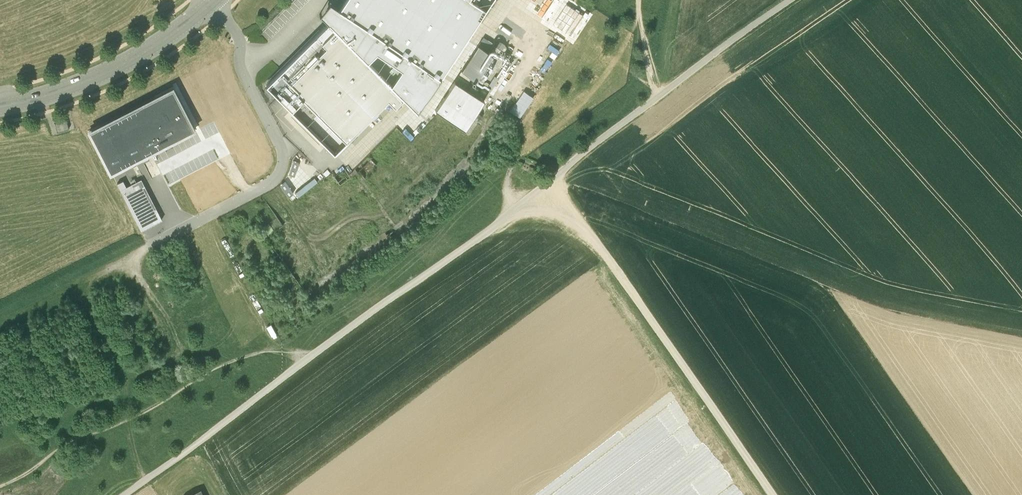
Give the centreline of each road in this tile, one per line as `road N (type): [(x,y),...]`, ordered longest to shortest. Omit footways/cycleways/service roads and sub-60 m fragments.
road 1 (residential): [(789,0),(124,494)]
road 2 (track): [(773,494),(551,180)]
road 3 (track): [(0,486),(62,445),(128,419),(233,361),(269,350),(307,359)]
road 4 (unclassified): [(213,2),(239,37),(239,63),(281,148),(281,169),(268,184),(149,248)]
road 5 (track): [(149,248),(100,273),(88,295),(126,387),(143,481)]
road 6 (tertiary): [(0,106),(123,68),(213,2)]

